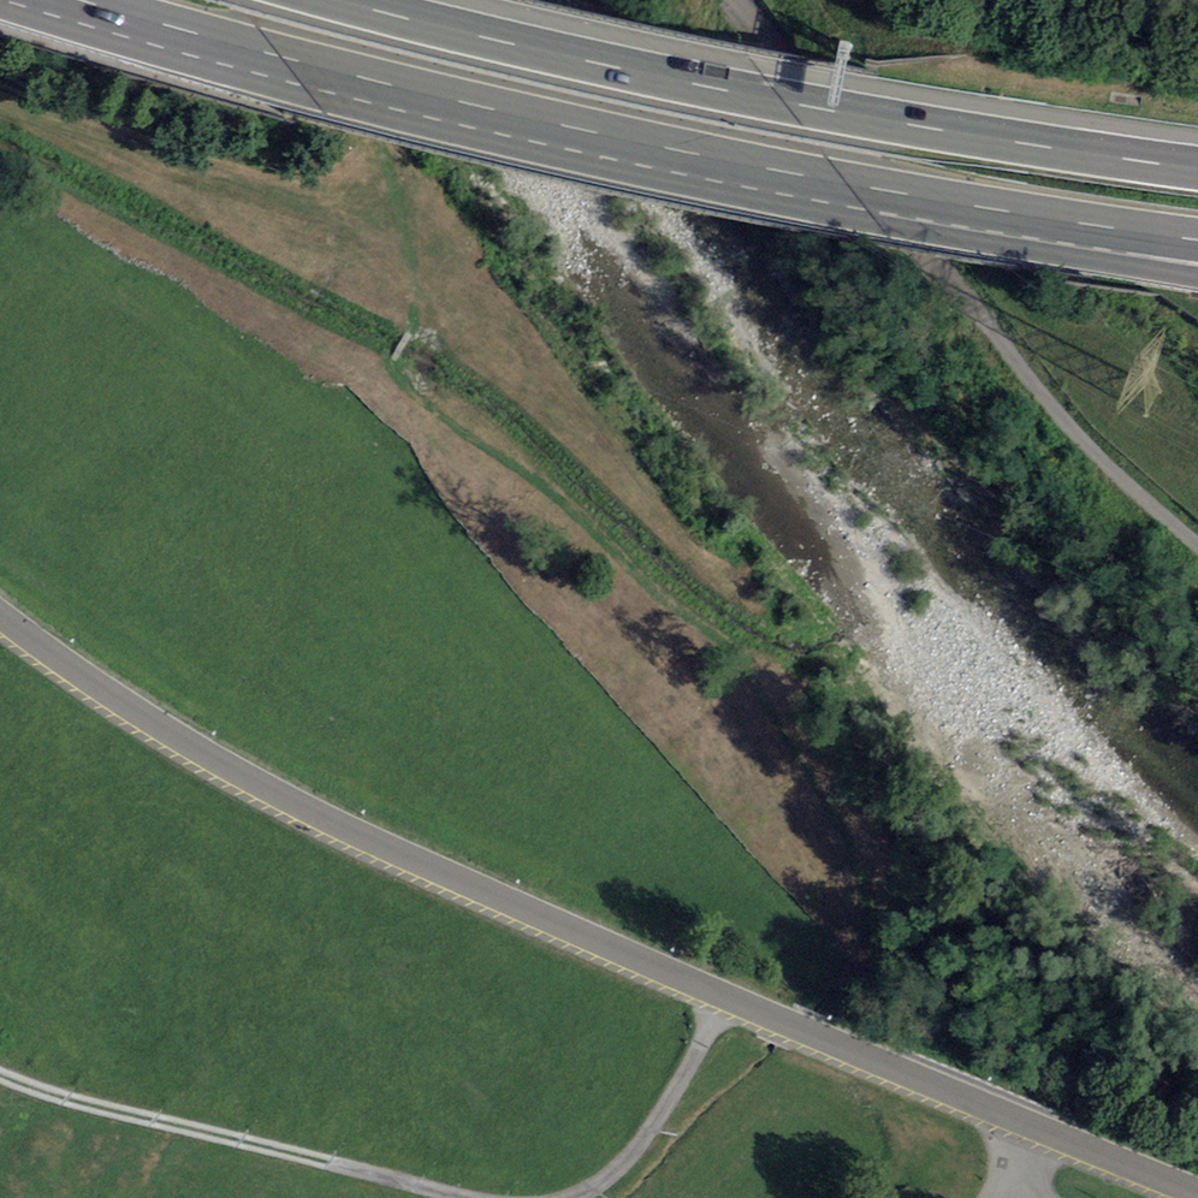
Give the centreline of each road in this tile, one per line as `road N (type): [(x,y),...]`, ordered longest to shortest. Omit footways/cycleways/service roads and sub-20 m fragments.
road 1 (tertiary): [(0,615),(183,740),(355,834),(1032,1128)]
road 2 (motorway): [(84,0),(267,66),(678,155),(1091,223)]
road 3 (motorway): [(1197,171),(687,93),(323,0)]
road 4 (track): [(0,1075),(46,1093),(473,1197)]
road 5 (track): [(570,1197),(596,1186),(645,1138),(725,998)]
road 6 (tertiary): [(1032,1128),(1197,1192)]

